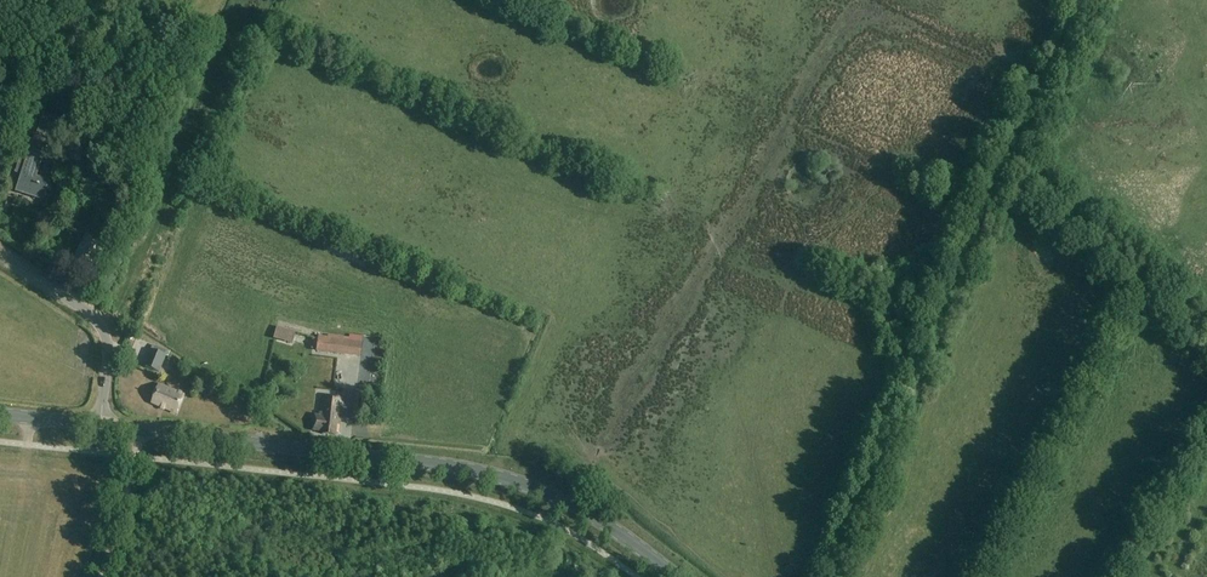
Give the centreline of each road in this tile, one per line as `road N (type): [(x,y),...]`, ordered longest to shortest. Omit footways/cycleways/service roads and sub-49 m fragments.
road 1 (secondary): [(680,576),(593,516),(484,472),(99,425)]
road 2 (unclassified): [(99,425),(106,361),(100,327),(0,255)]
road 3 (track): [(135,456),(101,576)]

